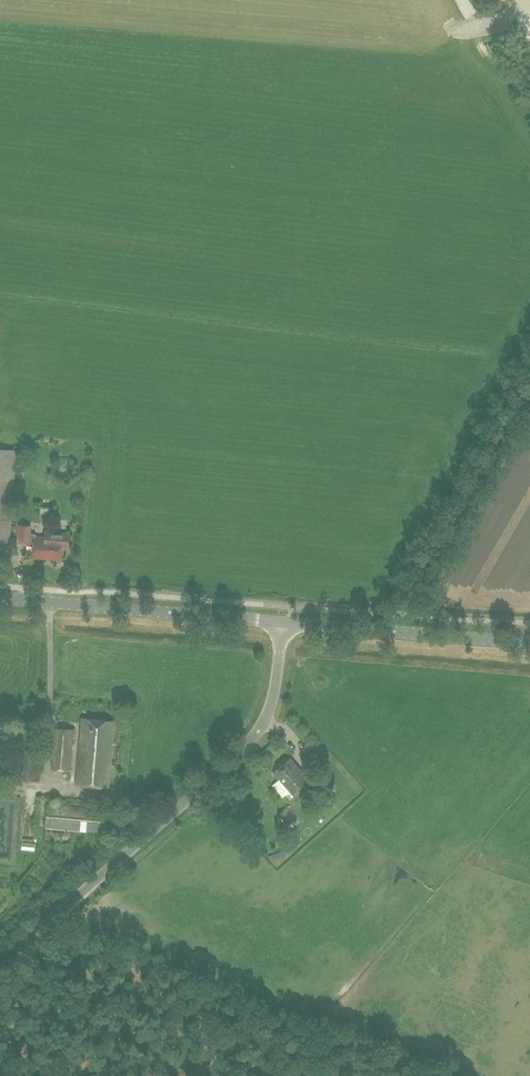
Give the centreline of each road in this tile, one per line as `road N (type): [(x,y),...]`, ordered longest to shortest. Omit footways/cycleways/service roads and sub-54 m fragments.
road 1 (unclassified): [(0,965),(244,751),(271,711),(282,626)]
road 2 (tertiary): [(282,626),(0,603)]
road 3 (track): [(395,634),(395,616),(529,388)]
road 4 (tertiary): [(529,644),(282,626)]

